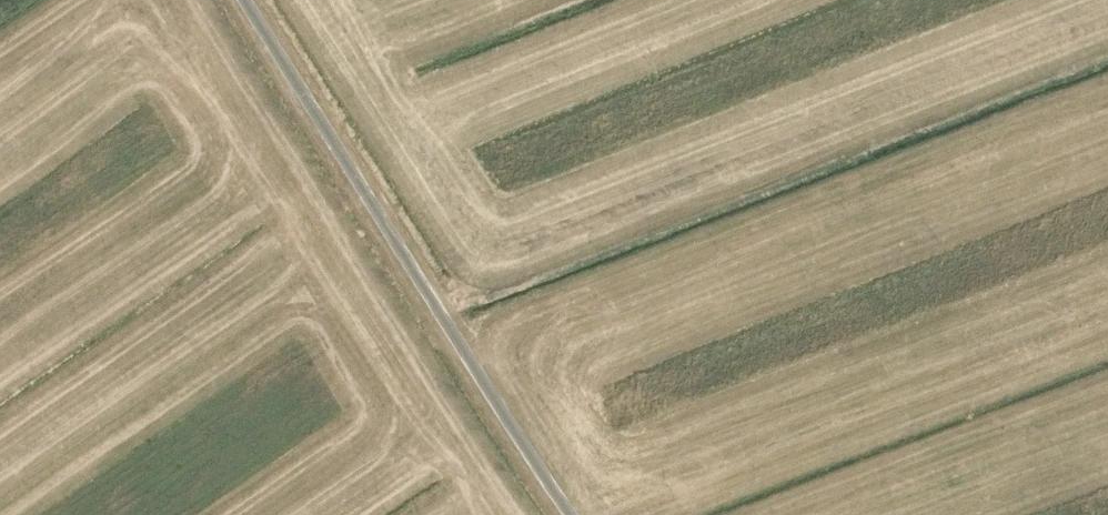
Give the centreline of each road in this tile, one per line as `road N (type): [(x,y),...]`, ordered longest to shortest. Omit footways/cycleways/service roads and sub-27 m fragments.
road 1 (unclassified): [(569,514),(243,0)]

